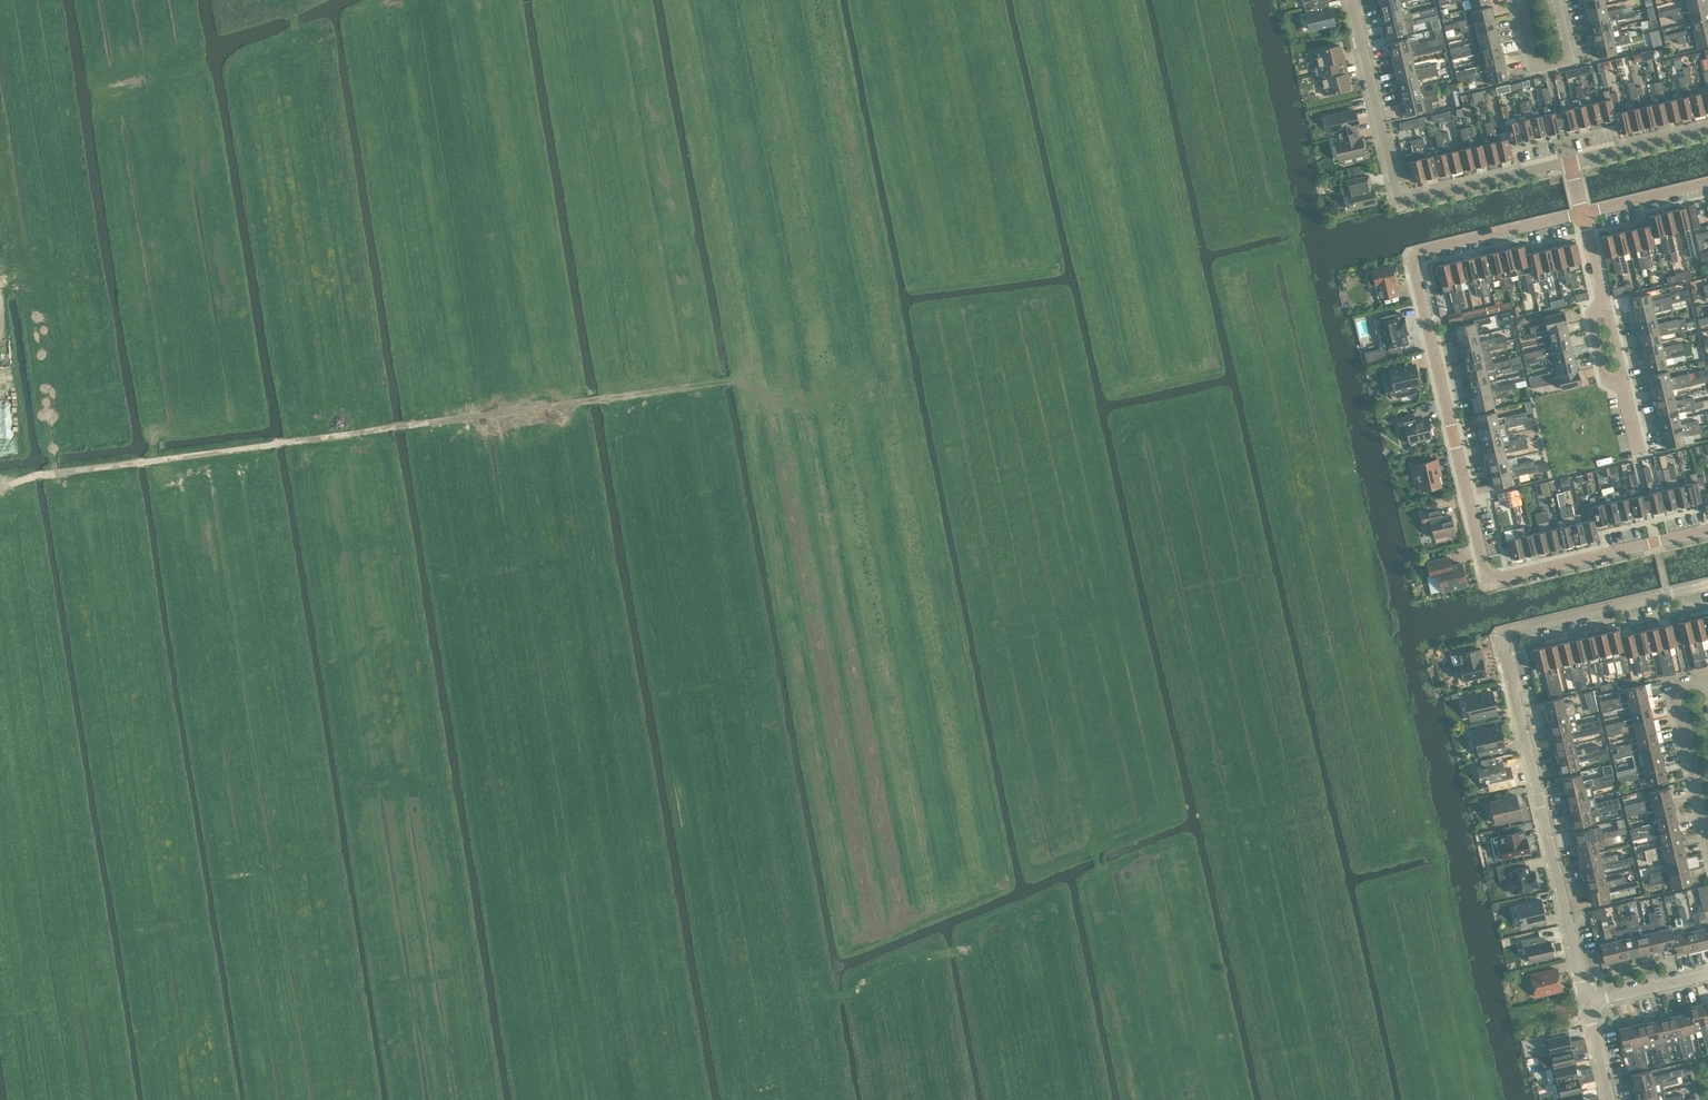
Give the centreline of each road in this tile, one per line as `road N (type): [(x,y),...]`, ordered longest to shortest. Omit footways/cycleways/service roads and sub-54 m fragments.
road 1 (track): [(738,380),(50,474),(0,488)]
road 2 (residential): [(1583,212),(1415,253),(1489,579),(1707,529)]
road 3 (residential): [(1589,999),(1502,630),(1707,583)]
road 4 (residential): [(1354,0),(1399,200),(1571,160)]
road 5 (residential): [(1707,680),(1674,688),(1707,834)]
road 6 (residential): [(1518,0),(1535,71),(1572,61),(1558,0)]
road 7 (residential): [(1571,160),(1707,128)]
road 8 (residential): [(1707,182),(1583,212)]
road 9 (residential): [(1589,999),(1707,971)]

